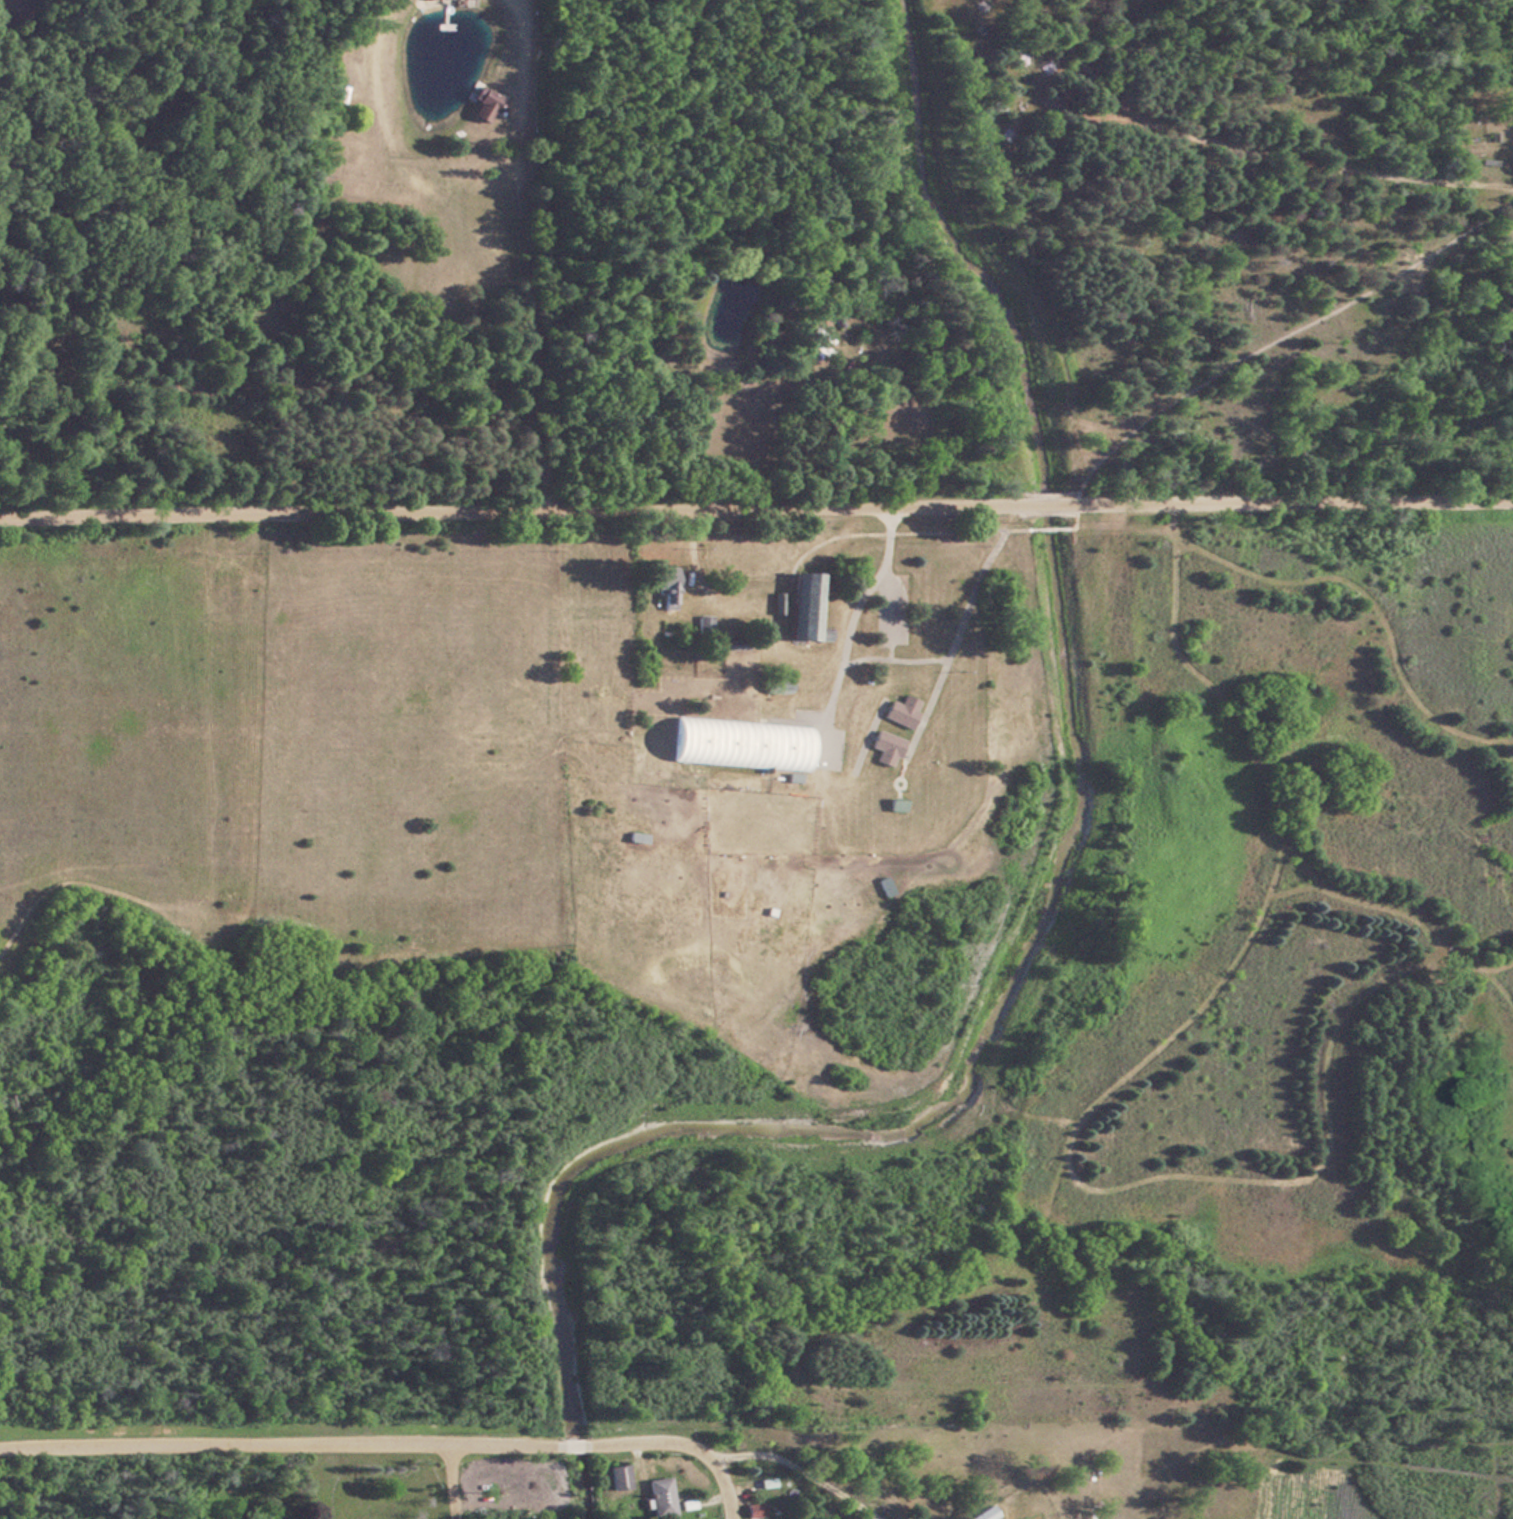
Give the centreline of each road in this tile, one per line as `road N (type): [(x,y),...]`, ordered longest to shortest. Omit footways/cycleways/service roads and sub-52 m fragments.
road 1 (residential): [(0,522),(1512,501)]
road 2 (residential): [(731,1518),(721,1470),(710,1456),(688,1450),(454,1445),(0,1456)]

